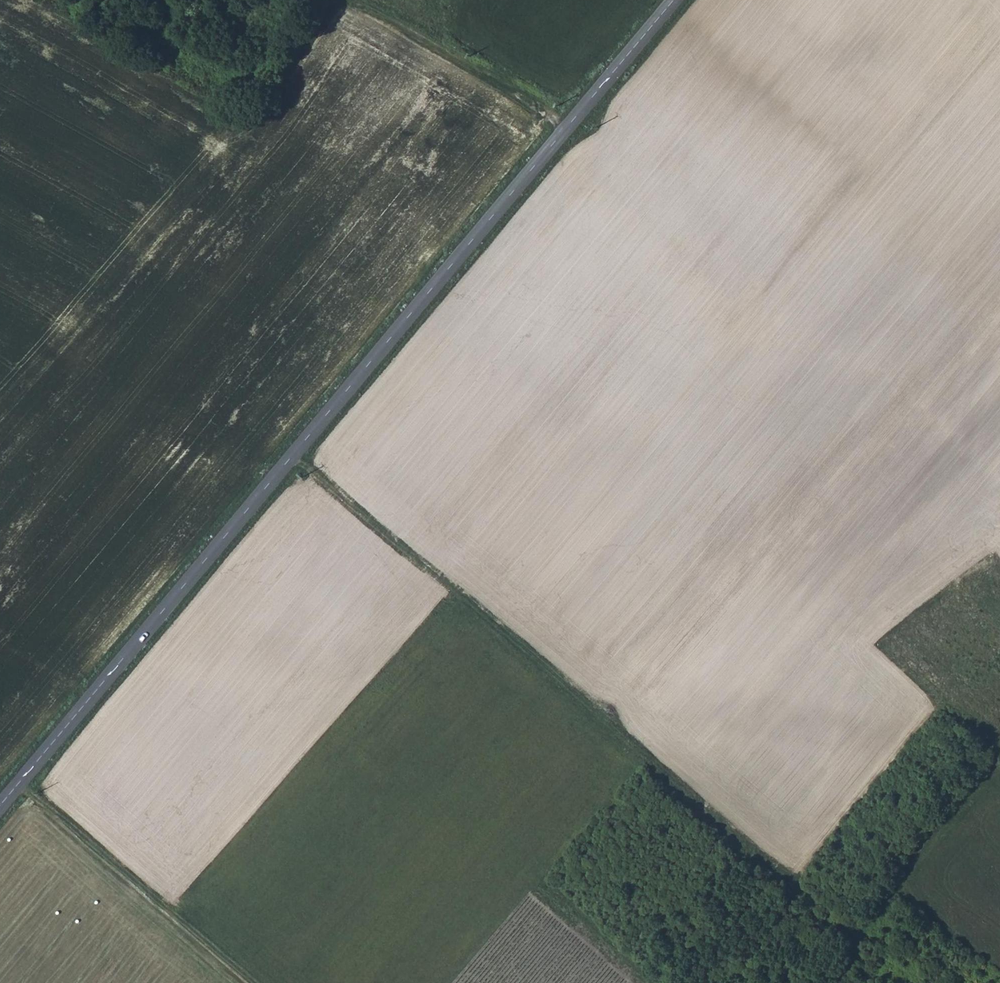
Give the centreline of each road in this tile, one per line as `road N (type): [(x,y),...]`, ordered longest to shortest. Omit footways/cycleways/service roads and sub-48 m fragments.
road 1 (secondary): [(676,0),(0,809)]
road 2 (track): [(18,787),(252,982)]

